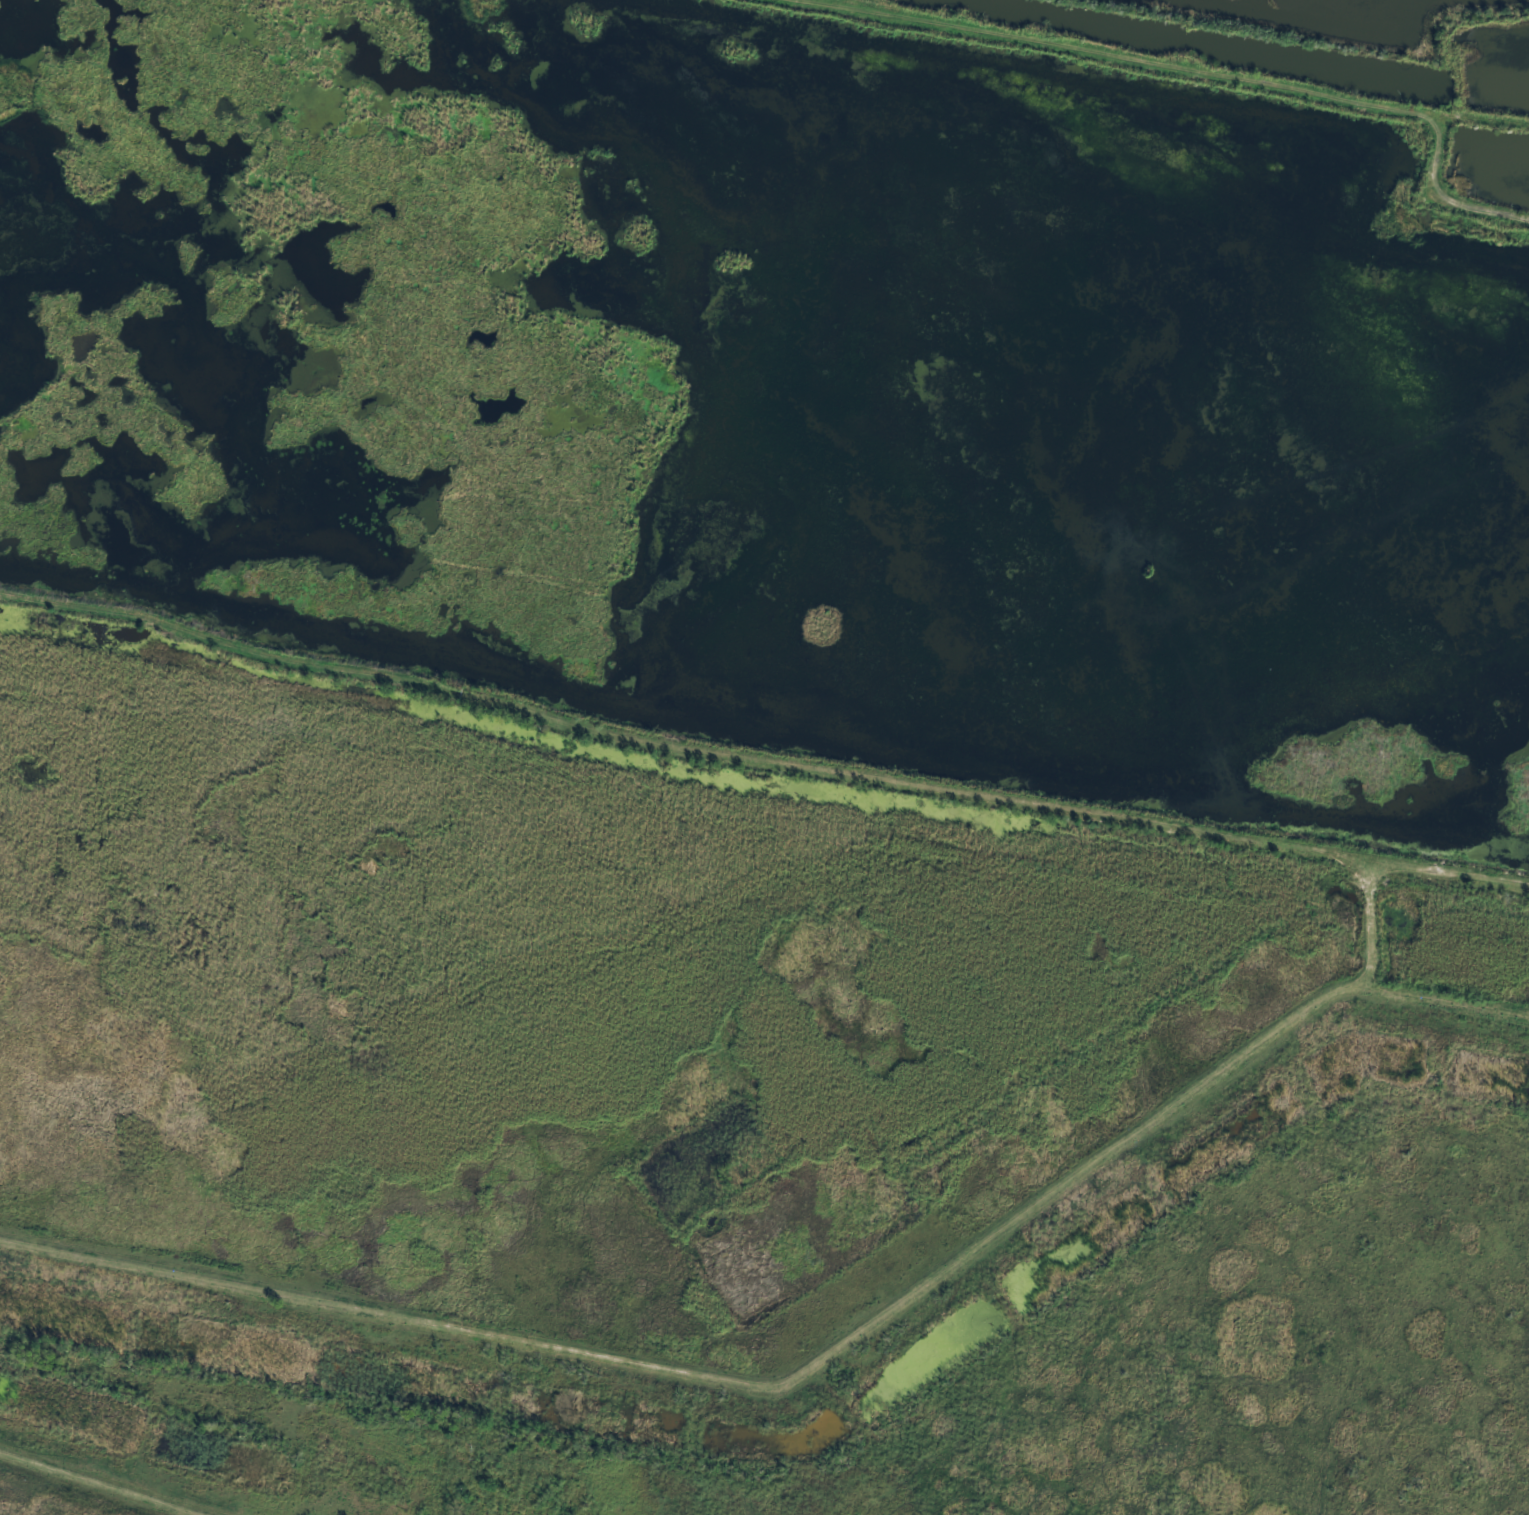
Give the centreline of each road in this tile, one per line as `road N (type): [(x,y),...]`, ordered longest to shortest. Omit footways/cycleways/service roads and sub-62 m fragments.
road 1 (residential): [(0,601),(368,675),(653,746),(1293,844),(1528,890)]
road 2 (residential): [(1528,216),(1440,197),(1430,184),(1440,139),(1427,115),(799,0)]

